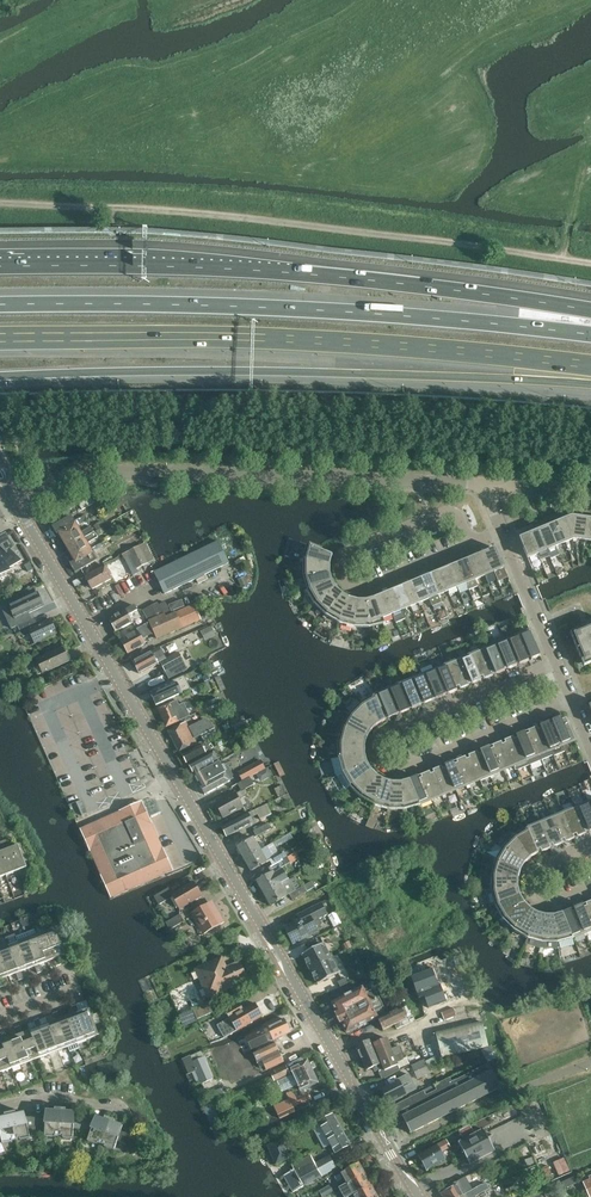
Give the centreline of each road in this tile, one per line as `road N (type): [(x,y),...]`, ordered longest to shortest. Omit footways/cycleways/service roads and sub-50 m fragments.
road 1 (tertiary): [(419,1196),(15,503)]
road 2 (motorway): [(590,315),(301,274),(0,266)]
road 3 (motorway): [(0,339),(276,340),(590,368)]
road 4 (motorway): [(590,335),(276,308),(0,306)]
road 5 (motorway): [(0,376),(303,369),(590,381)]
road 6 (residential): [(492,484),(104,473),(64,479),(15,503)]
road 7 (residential): [(555,663),(385,734),(378,758),(402,770),(571,701)]
road 8 (residential): [(349,553),(344,576),(363,589),(471,546)]
road 9 (residential): [(471,546),(449,512),(349,553)]
road 10 (residential): [(590,888),(551,903),(530,885),(537,868),(590,844)]
road 11 (residential): [(555,663),(501,533)]
road 12 (residential): [(0,1105),(71,1099),(125,1112)]
road 13 (track): [(566,258),(590,140)]

